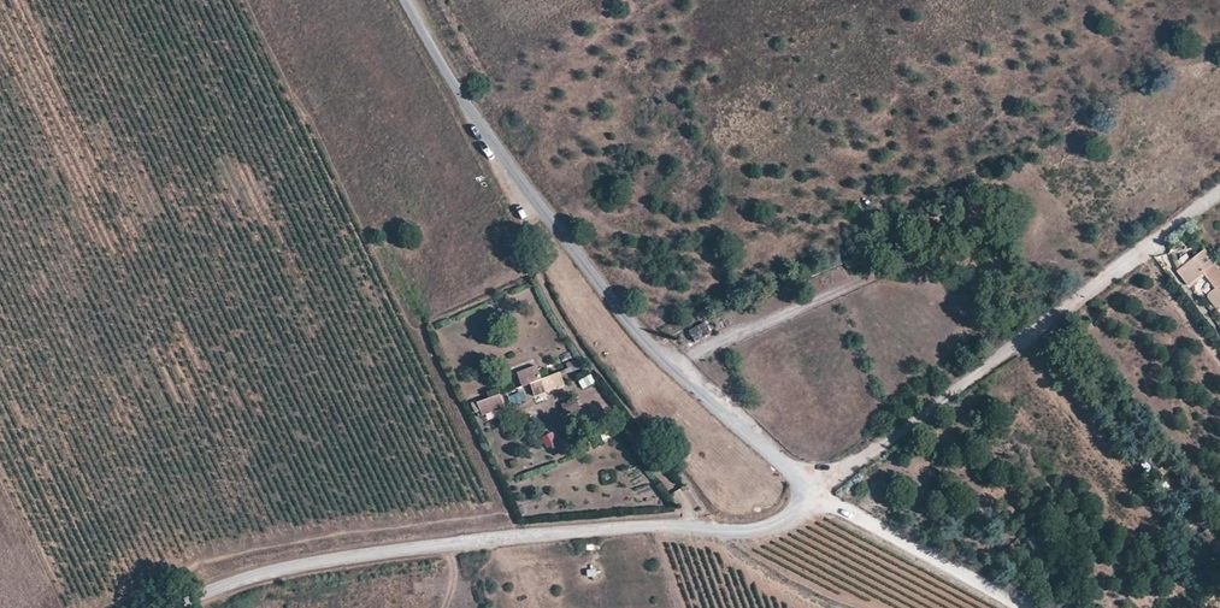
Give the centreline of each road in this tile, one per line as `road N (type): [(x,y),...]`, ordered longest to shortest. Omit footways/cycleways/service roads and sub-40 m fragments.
road 1 (track): [(1219,188),(814,491),(1031,607)]
road 2 (unclassified): [(172,607),(249,576),(361,554),(565,528),(758,529),(814,491)]
road 3 (tertiary): [(814,491),(658,355),(484,142),(405,0)]

